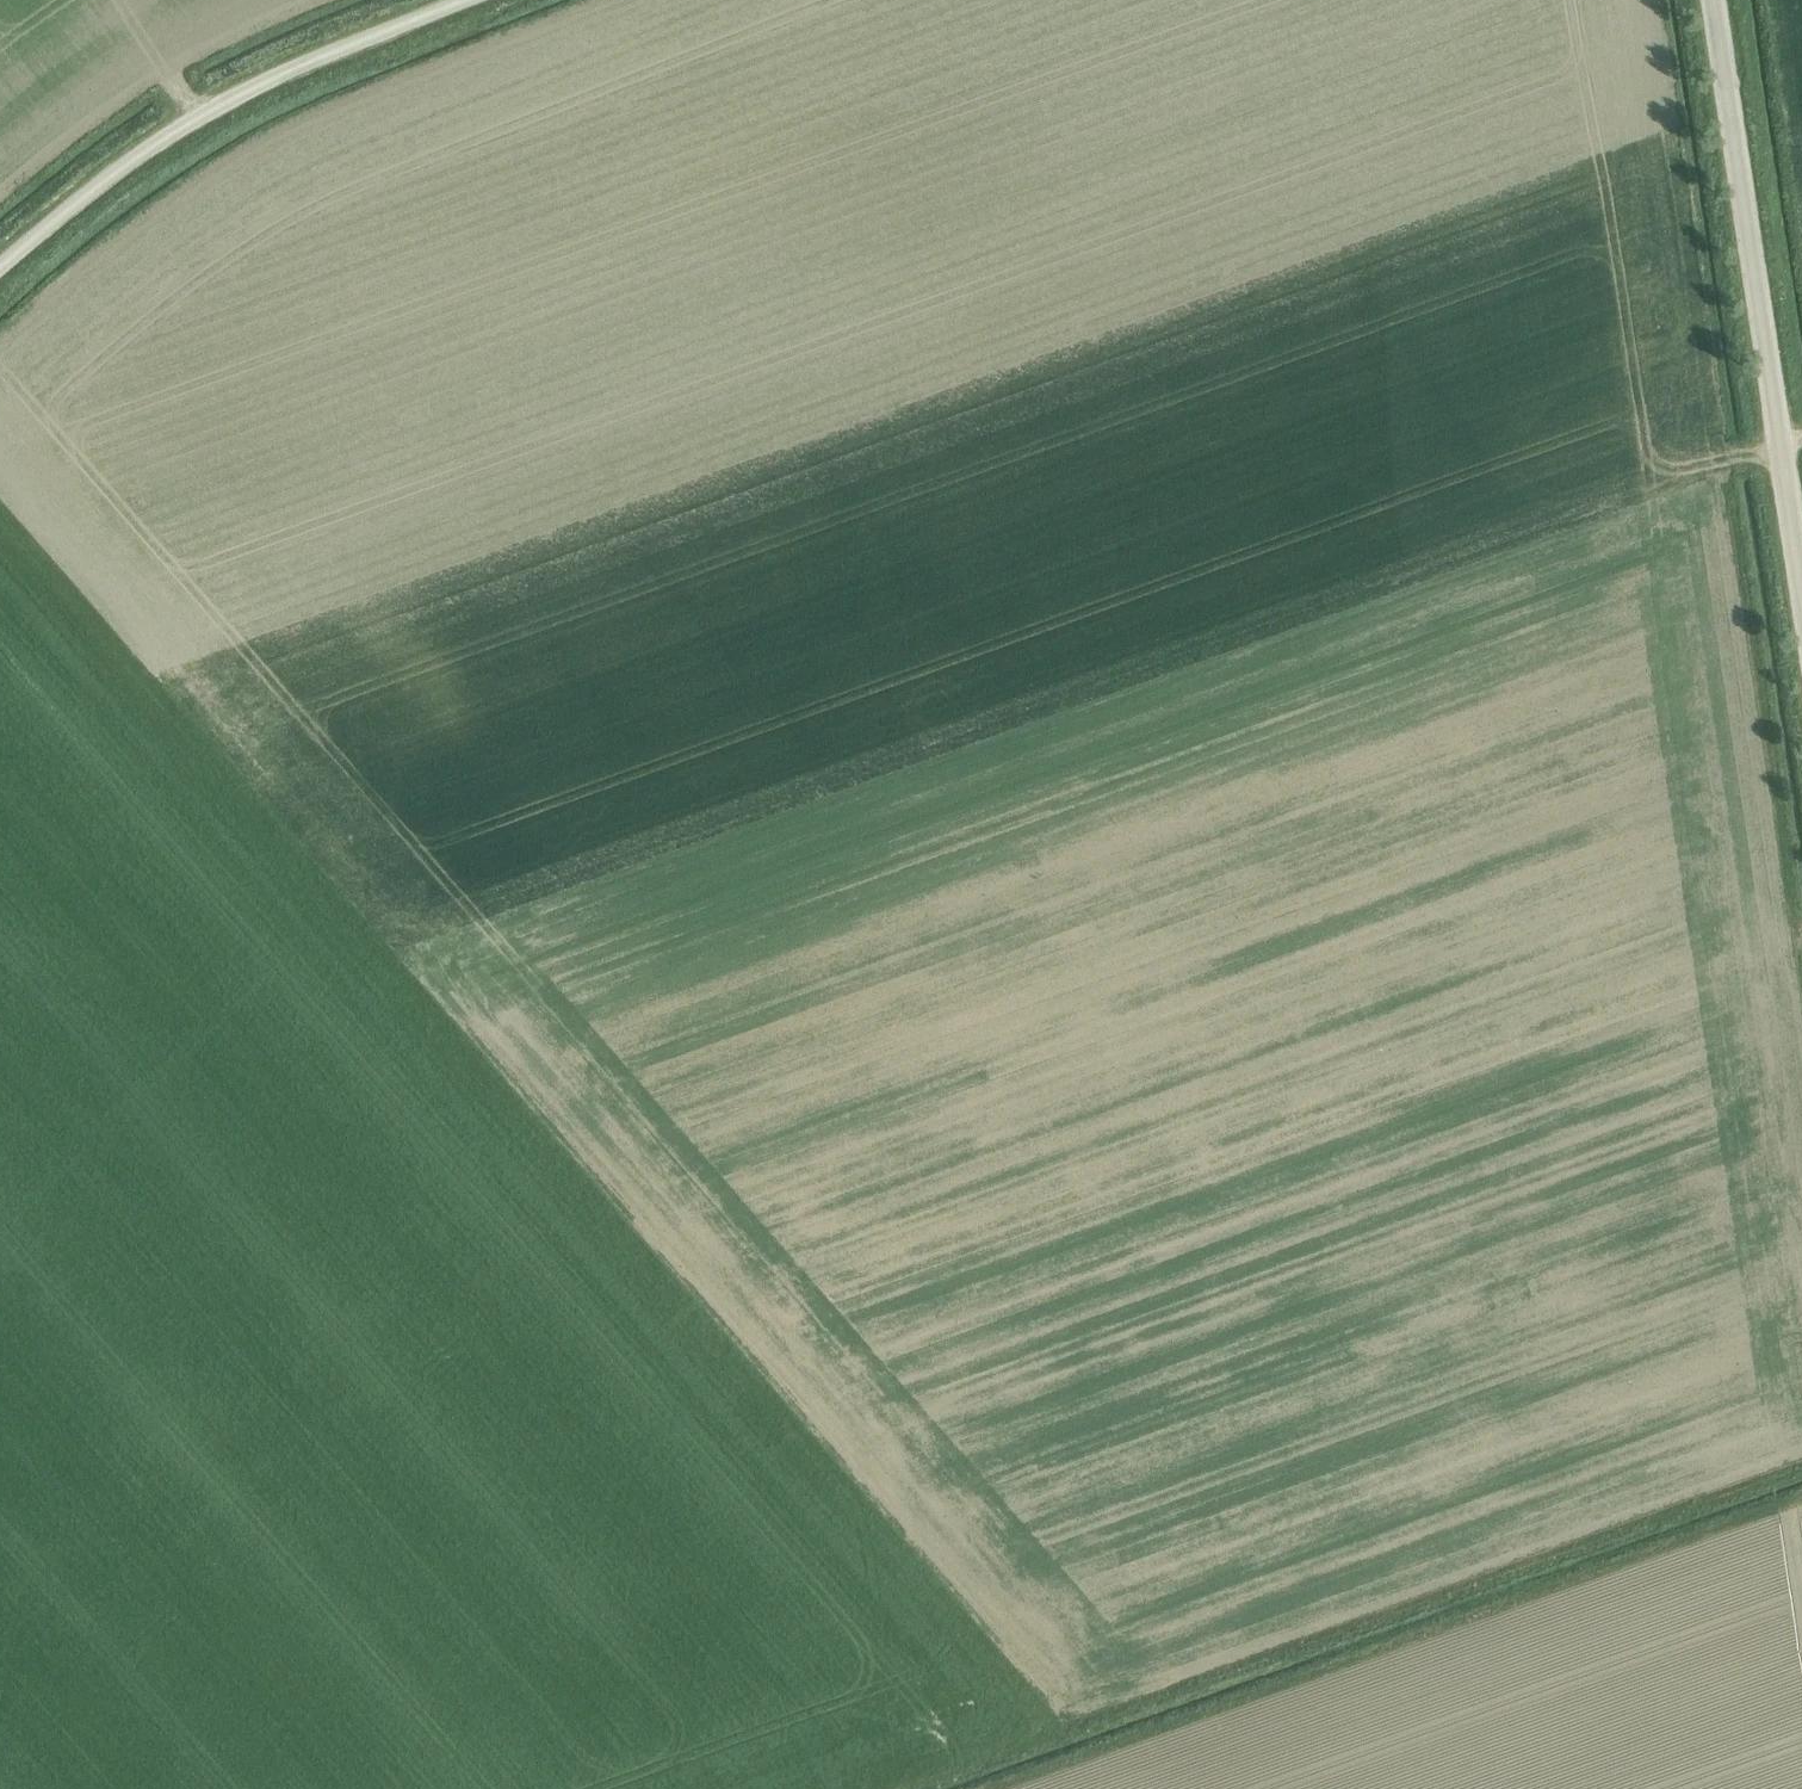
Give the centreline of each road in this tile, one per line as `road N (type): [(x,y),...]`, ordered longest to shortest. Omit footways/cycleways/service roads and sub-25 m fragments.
road 1 (unclassified): [(1801,583),(1712,0)]
road 2 (unclassified): [(0,240),(147,127),(347,25),(412,0)]

